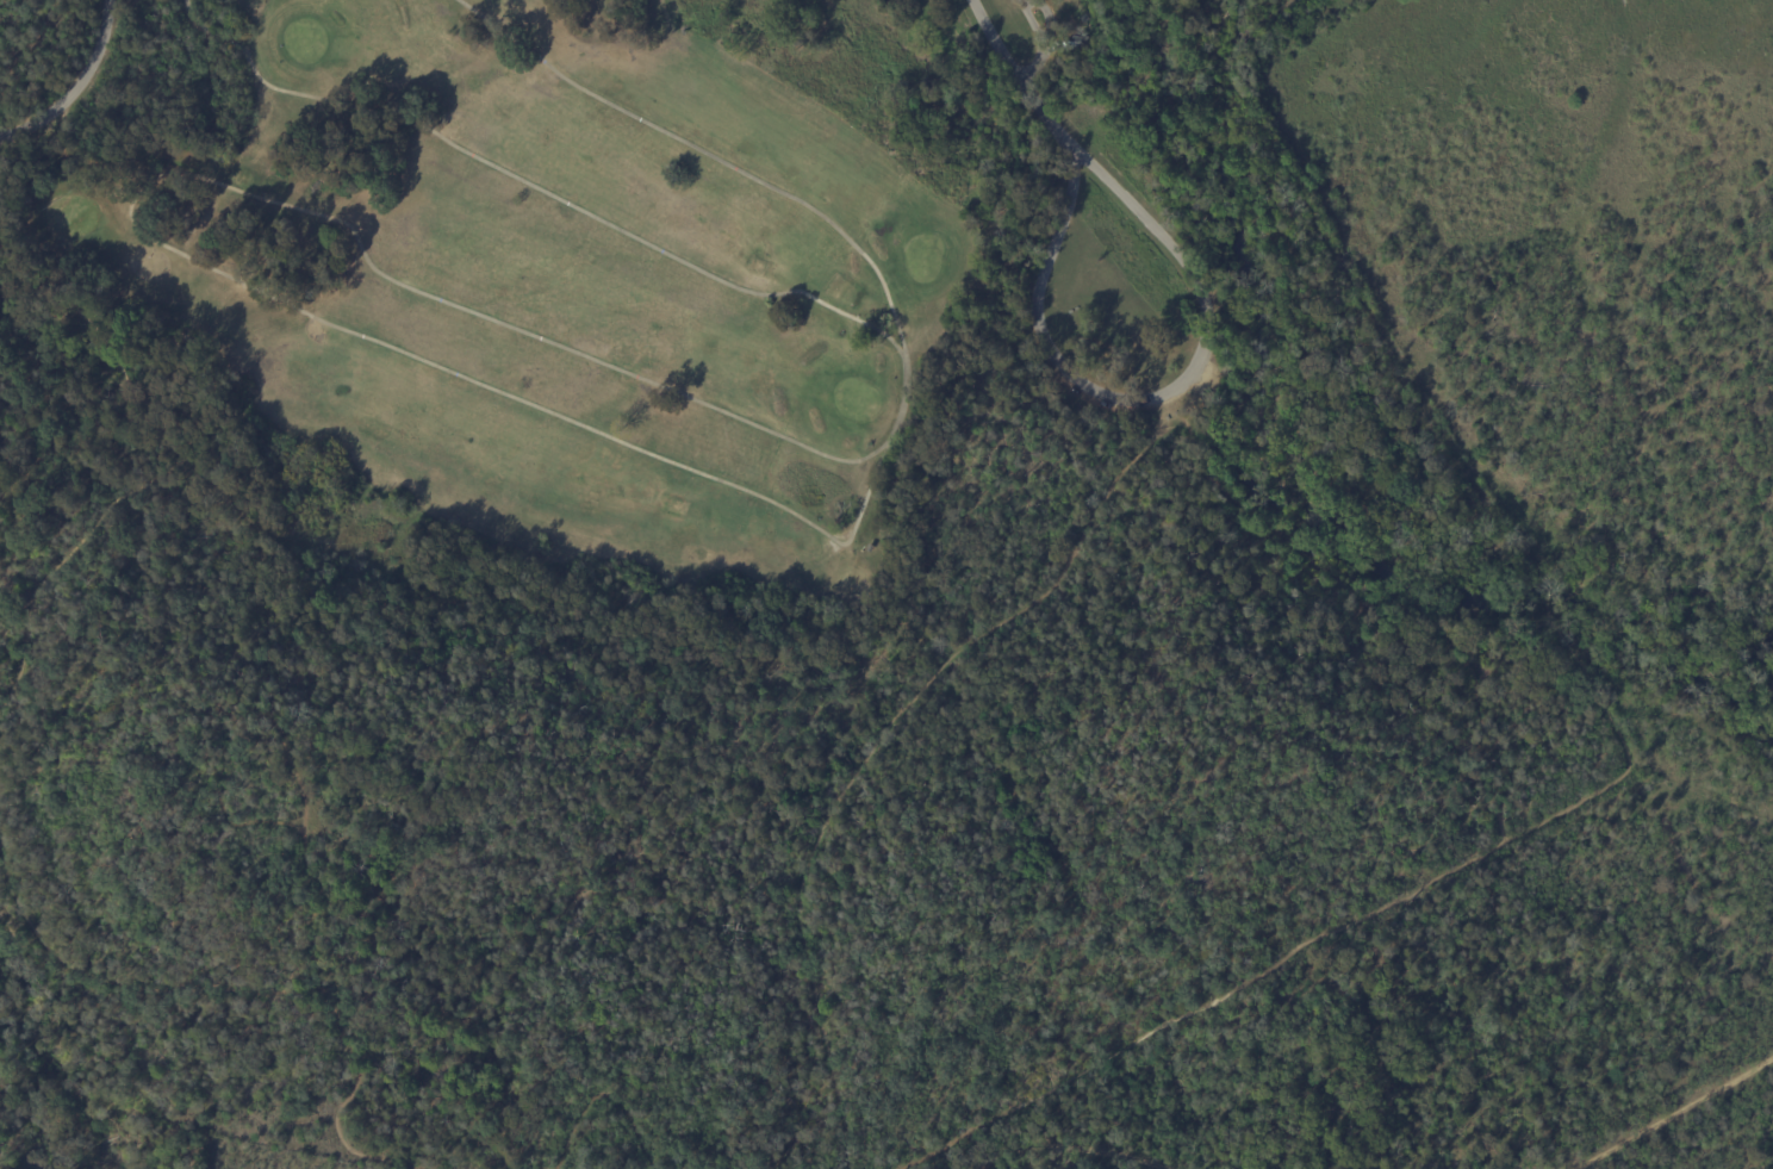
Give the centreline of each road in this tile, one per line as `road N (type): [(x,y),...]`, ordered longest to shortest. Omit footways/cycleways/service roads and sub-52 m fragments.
road 1 (residential): [(1075,148),(1187,266),(1201,292),(1206,324),(1196,359),(1153,399),(1093,392),(1045,343),(1038,300),(1071,200),(1075,148)]
road 2 (residential): [(105,0),(95,50),(73,88),(39,119),(0,137)]
road 3 (residential): [(971,0),(1031,100),(1075,148)]

